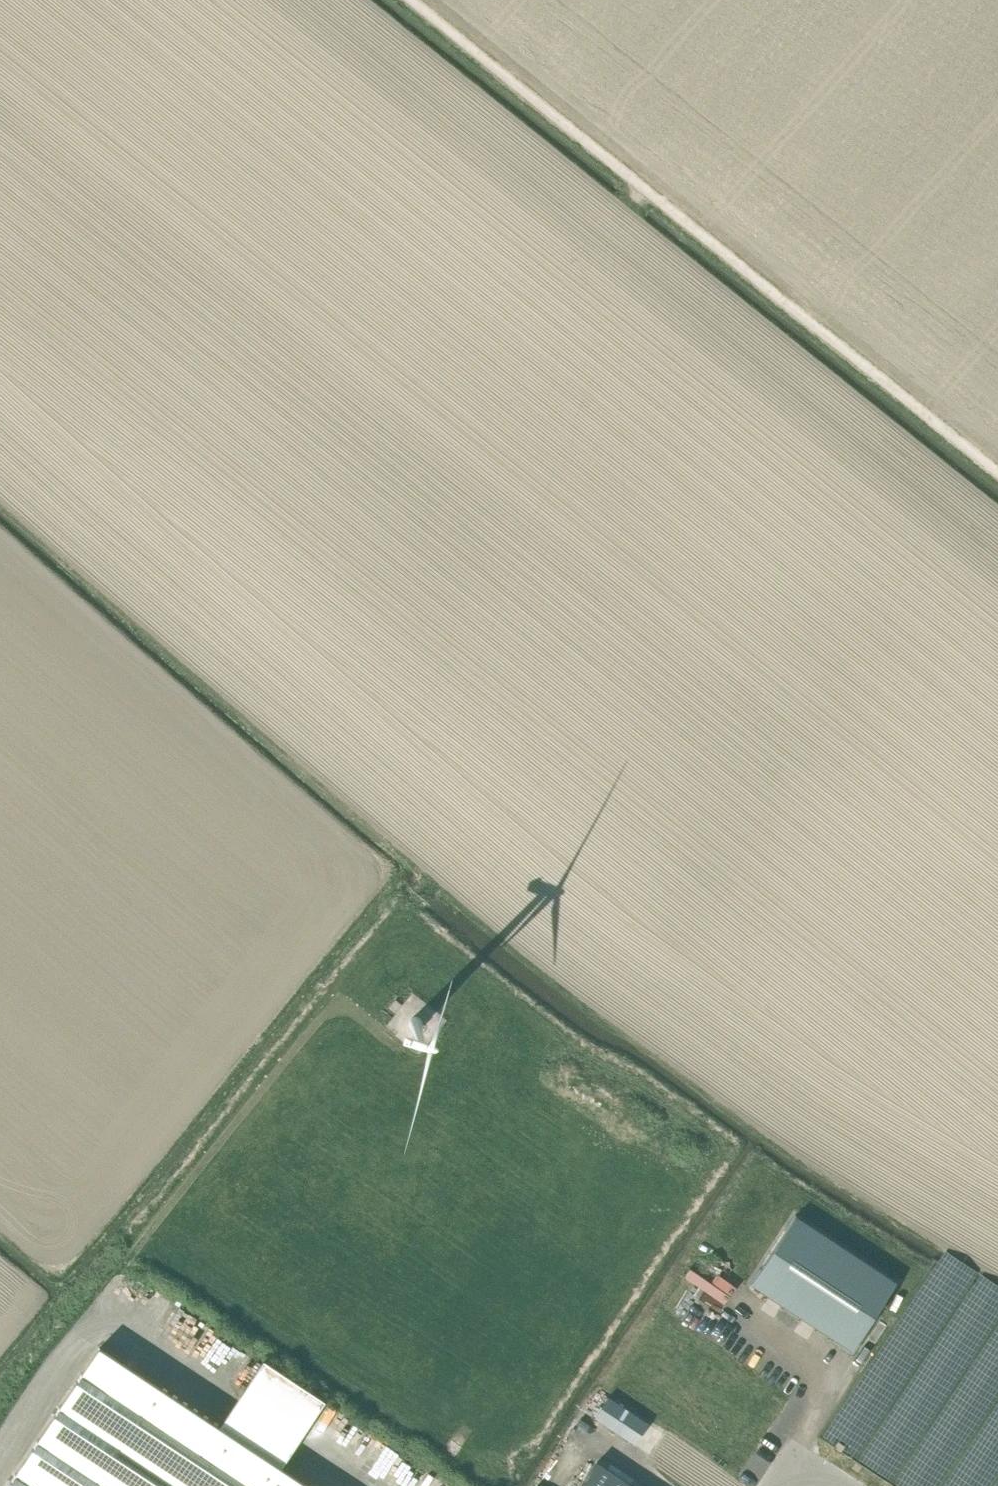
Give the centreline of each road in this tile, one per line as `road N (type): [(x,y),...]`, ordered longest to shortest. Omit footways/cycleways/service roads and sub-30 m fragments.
road 1 (track): [(997,473),(413,0)]

